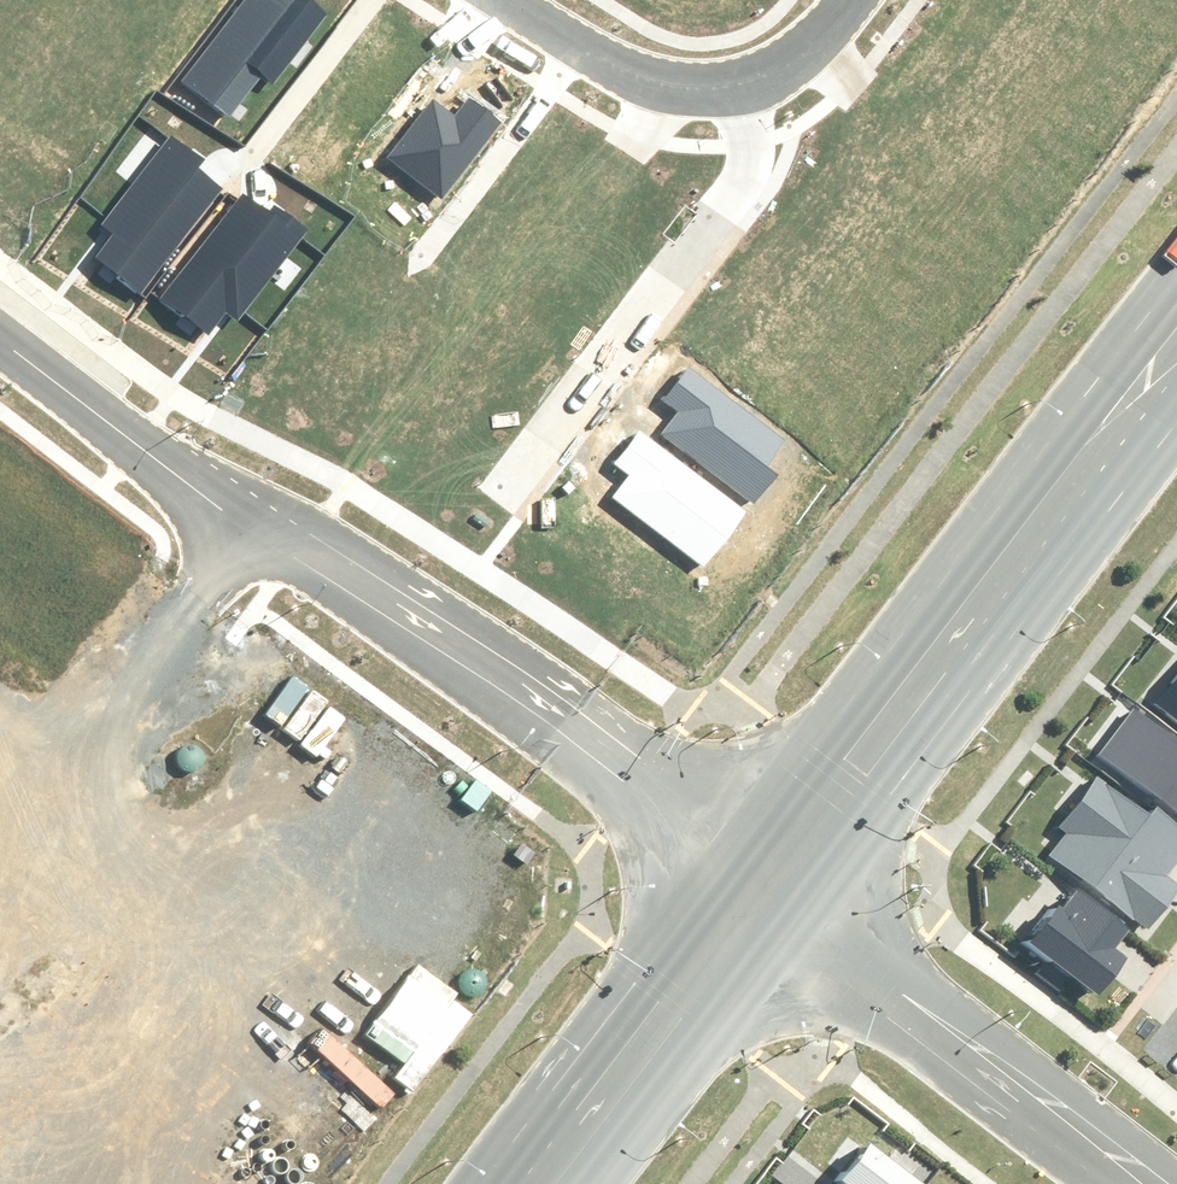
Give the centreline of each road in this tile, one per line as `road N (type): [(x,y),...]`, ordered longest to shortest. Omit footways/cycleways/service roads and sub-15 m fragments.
road 1 (tertiary): [(771,892),(1176,353)]
road 2 (residential): [(771,892),(408,620),(256,525)]
road 3 (residential): [(711,84),(722,211),(498,496)]
road 4 (residential): [(1146,1183),(771,892)]
road 5 (residential): [(256,525),(0,863)]
road 6 (tertiary): [(547,1183),(771,892)]
road 7 (residential): [(256,525),(0,337)]
road 8 (residential): [(711,84),(639,76),(508,0)]
road 9 (residential): [(845,0),(821,31),(767,69),(711,84)]

